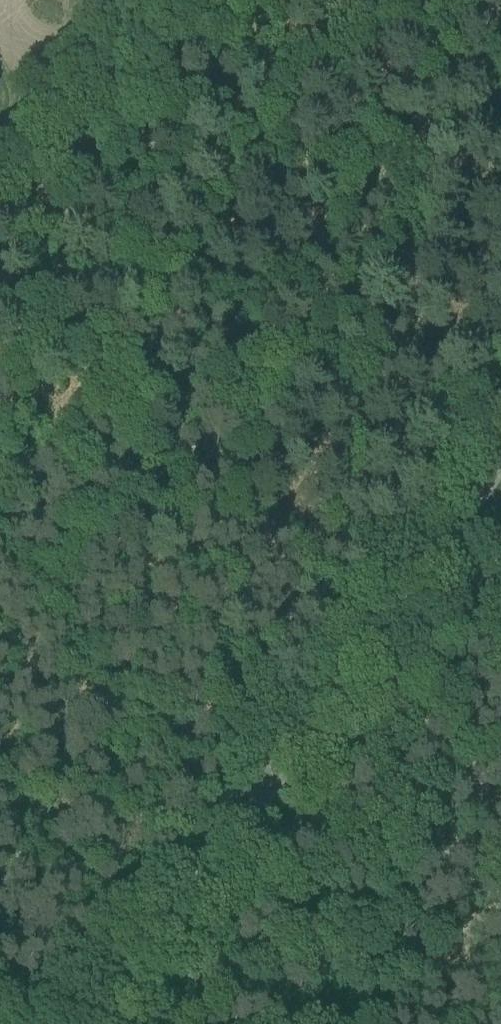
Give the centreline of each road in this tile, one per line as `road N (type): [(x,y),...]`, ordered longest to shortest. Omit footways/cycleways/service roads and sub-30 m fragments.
road 1 (tertiary): [(102,1023),(500,451)]
road 2 (track): [(13,144),(166,0)]

